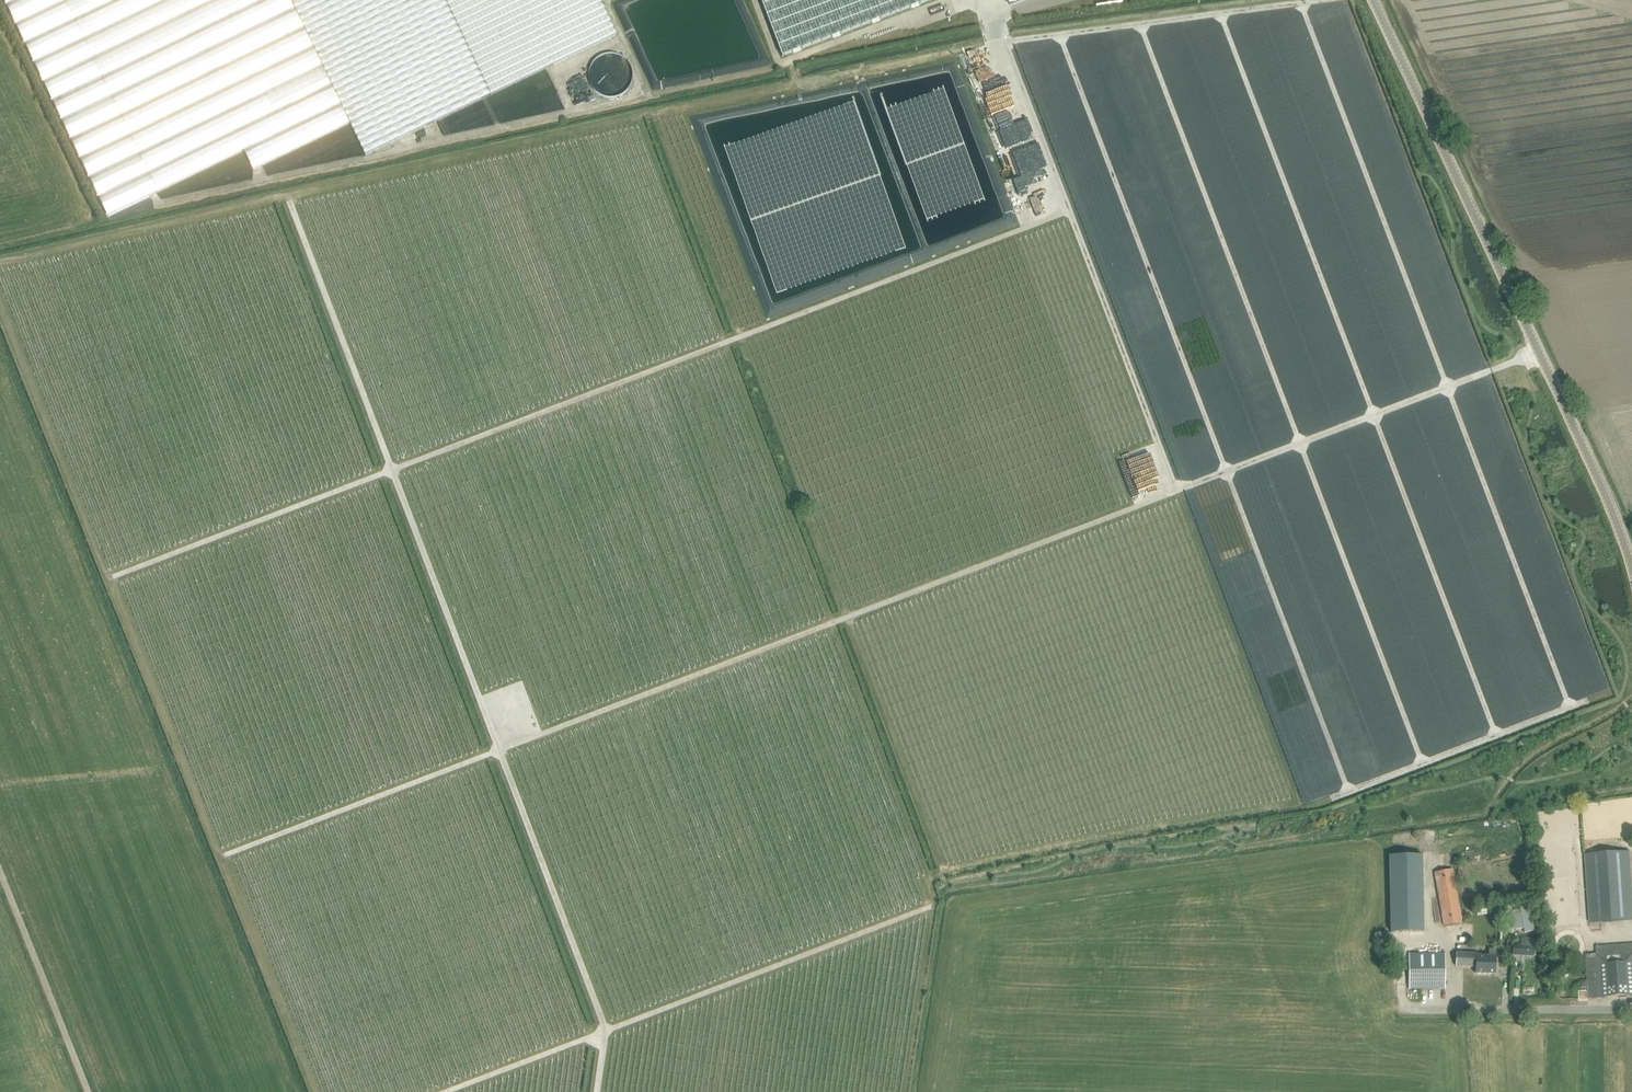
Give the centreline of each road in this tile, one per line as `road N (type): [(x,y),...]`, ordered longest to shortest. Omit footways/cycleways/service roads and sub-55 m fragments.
road 1 (tertiary): [(1631,567),(1374,0)]
road 2 (residential): [(1631,1009),(1401,1009)]

